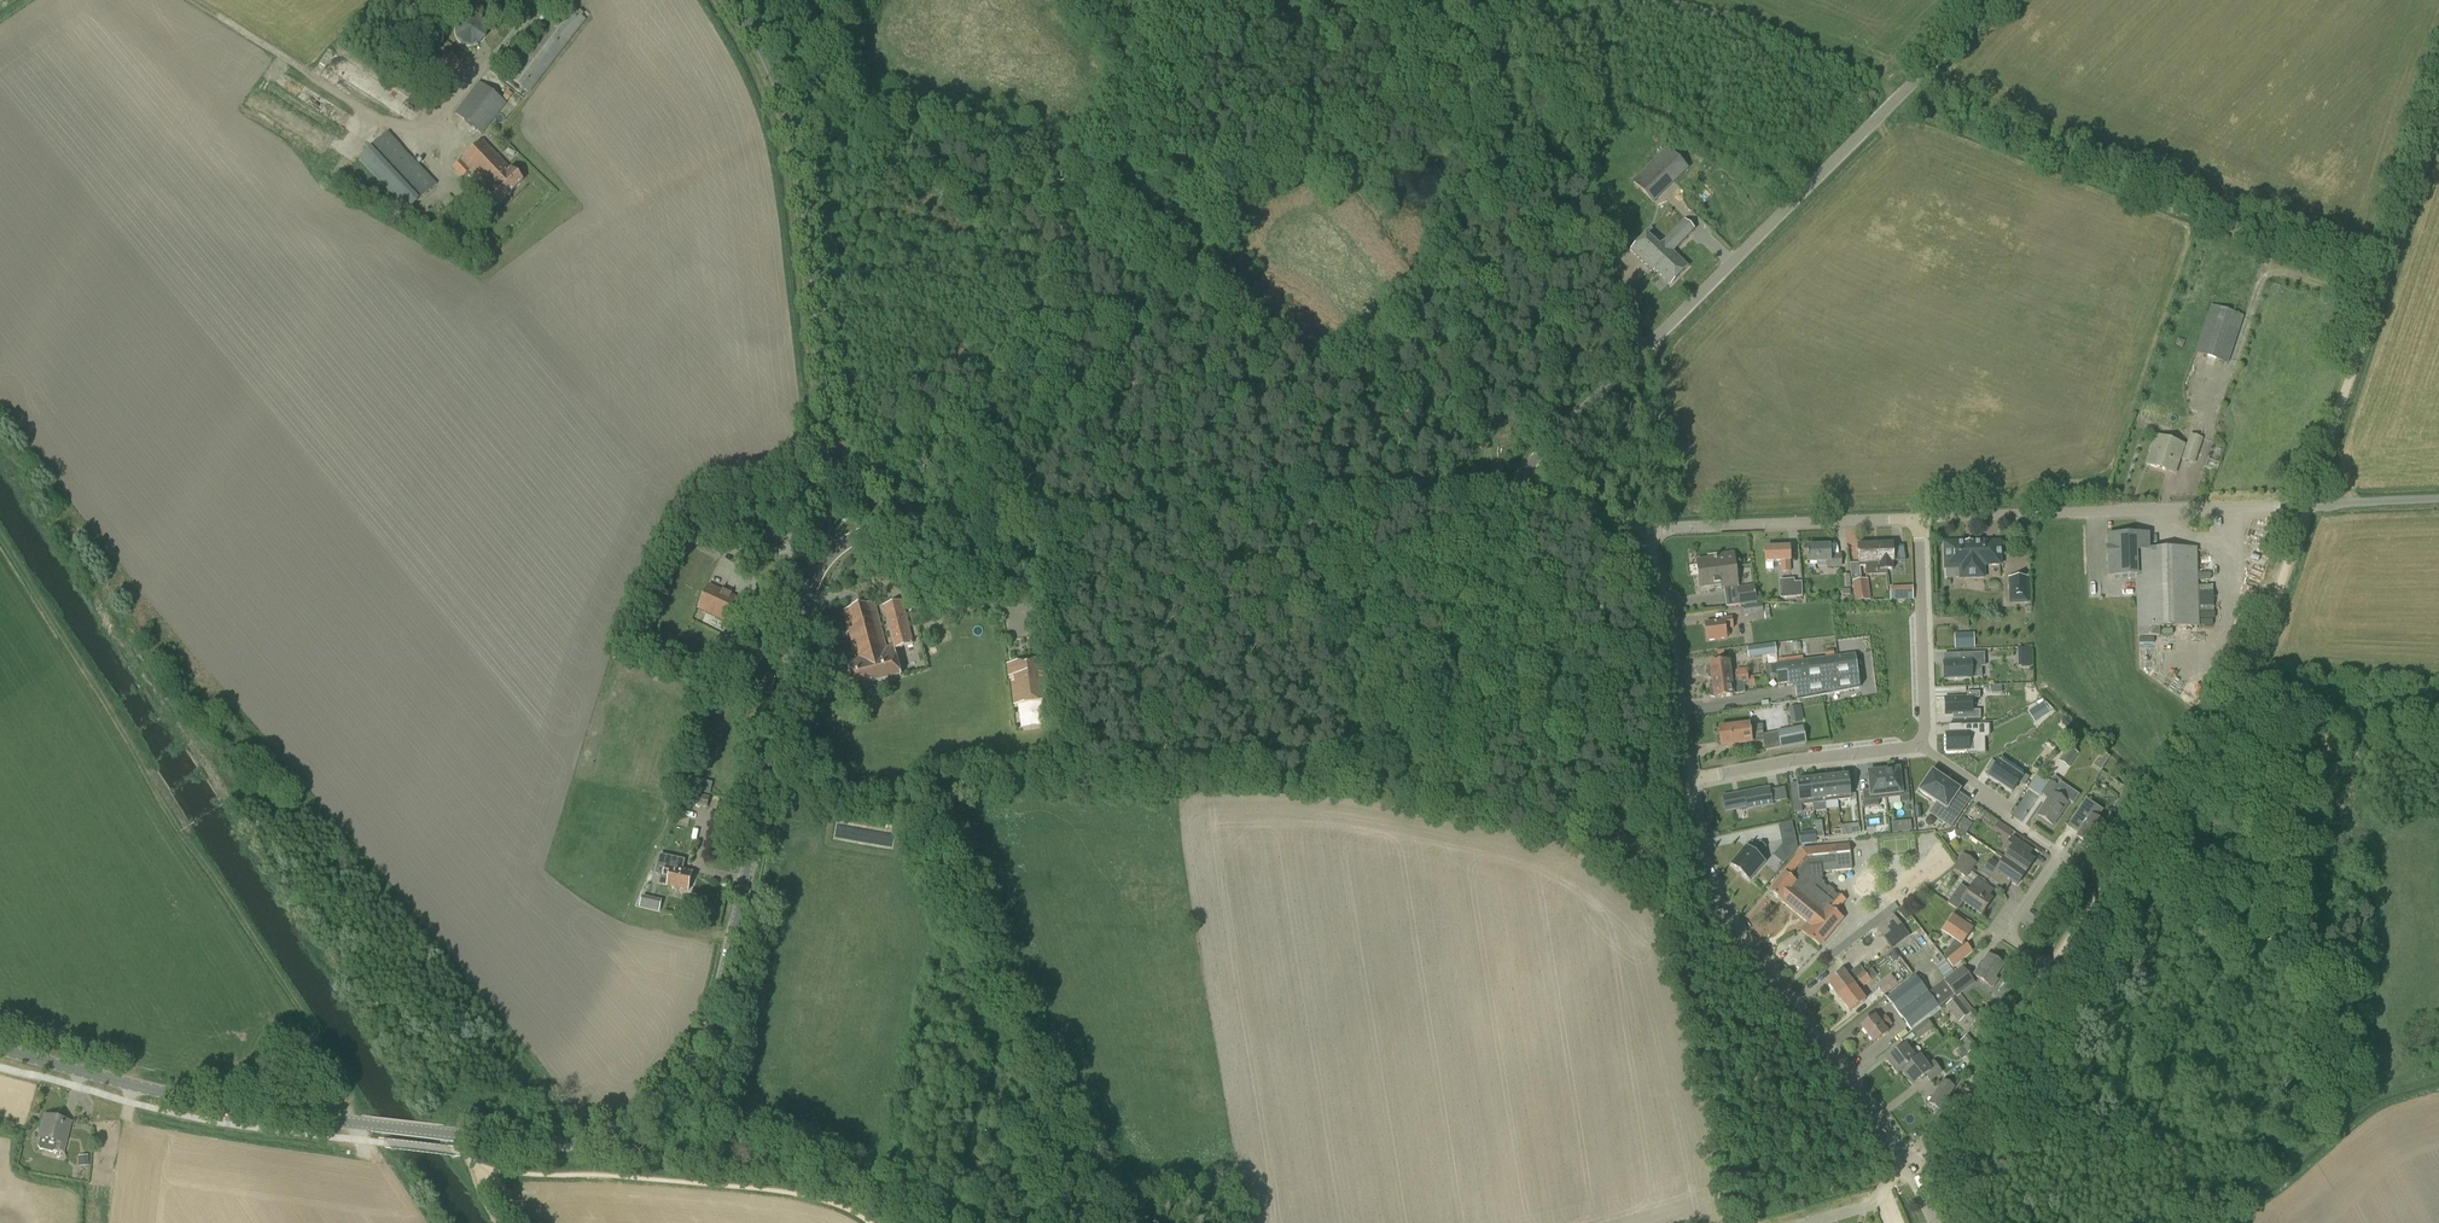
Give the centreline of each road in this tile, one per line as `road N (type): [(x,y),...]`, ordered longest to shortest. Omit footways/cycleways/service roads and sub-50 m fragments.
road 1 (track): [(2049,967),(2245,669),(2438,115)]
road 2 (tertiary): [(449,1134),(584,1140),(646,1108),(687,1064),(722,981),(804,608),(828,554)]
road 3 (tertiary): [(1516,491),(1520,472),(1993,0)]
road 4 (tertiary): [(907,524),(1516,491)]
road 5 (residential): [(1914,1169),(2049,967),(2002,935),(2059,853),(1991,808),(1982,786),(1918,743)]
road 6 (tertiary): [(1914,1169),(1726,915),(1705,859),(1691,779)]
road 7 (unclassified): [(834,440),(798,152),(781,92),(733,0)]
road 8 (track): [(467,1157),(515,1174),(780,1191),(870,1222)]
road 9 (residential): [(1918,518),(2308,504)]
road 10 (tertiary): [(0,1048),(231,1106),(367,1124)]
road 11 (residential): [(1645,536),(1667,526),(1918,518)]
road 12 (tertiary): [(1691,779),(1668,594),(1645,536)]
road 13 (residential): [(1691,779),(1918,743)]
road 14 (residential): [(1918,743),(1927,730),(1918,518)]
road 15 (tertiary): [(1645,536),(1596,508),(1516,491)]
road 16 (unclassified): [(2438,499),(2308,504)]

